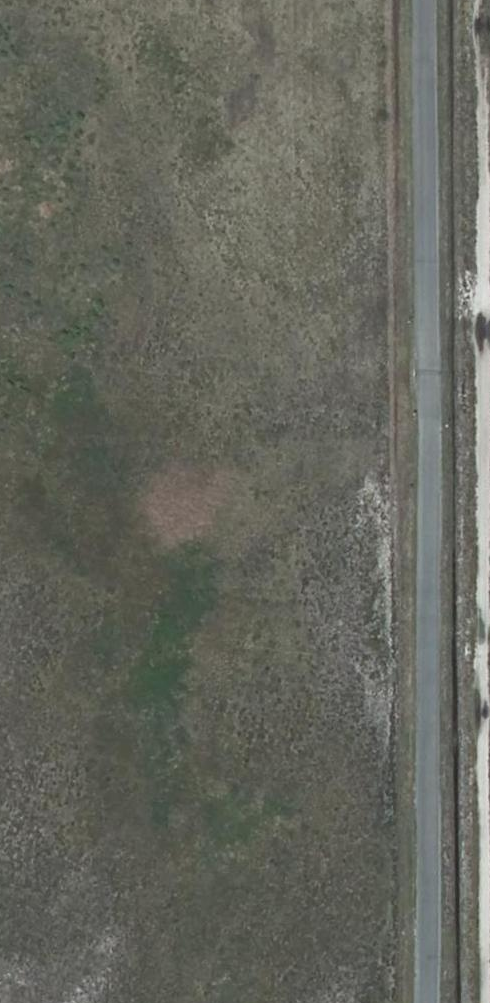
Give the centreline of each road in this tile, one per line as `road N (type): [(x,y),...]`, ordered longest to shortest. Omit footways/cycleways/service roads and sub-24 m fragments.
road 1 (track): [(485,0),(486,1002)]
road 2 (unclassified): [(428,0),(428,1002)]

